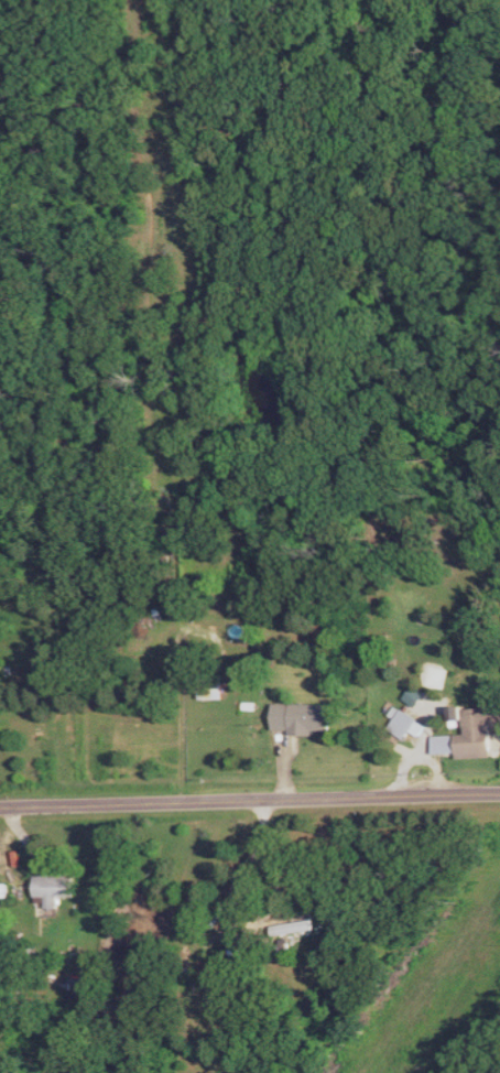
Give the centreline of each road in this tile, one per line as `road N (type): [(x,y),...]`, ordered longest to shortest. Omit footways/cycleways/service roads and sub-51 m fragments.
road 1 (residential): [(499,793),(0,807)]

